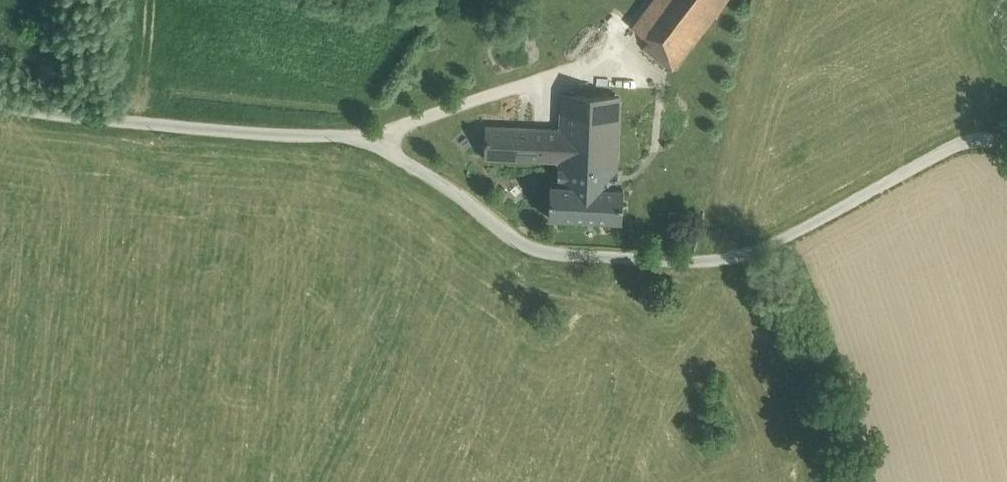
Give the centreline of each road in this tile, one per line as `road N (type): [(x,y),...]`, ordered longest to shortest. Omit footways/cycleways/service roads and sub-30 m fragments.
road 1 (unclassified): [(1006,164),(956,141),(751,256),(683,265),(521,251),(368,145),(0,99)]
road 2 (track): [(602,0),(565,63),(368,145)]

